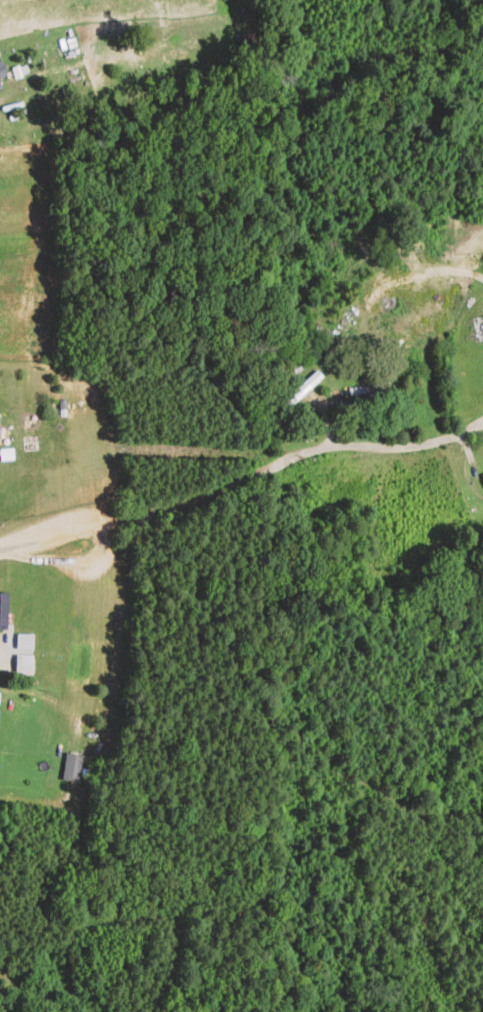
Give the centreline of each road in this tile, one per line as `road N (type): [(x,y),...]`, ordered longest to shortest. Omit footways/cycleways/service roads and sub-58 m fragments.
road 1 (residential): [(482,418),(441,434),(309,444),(0,549)]

